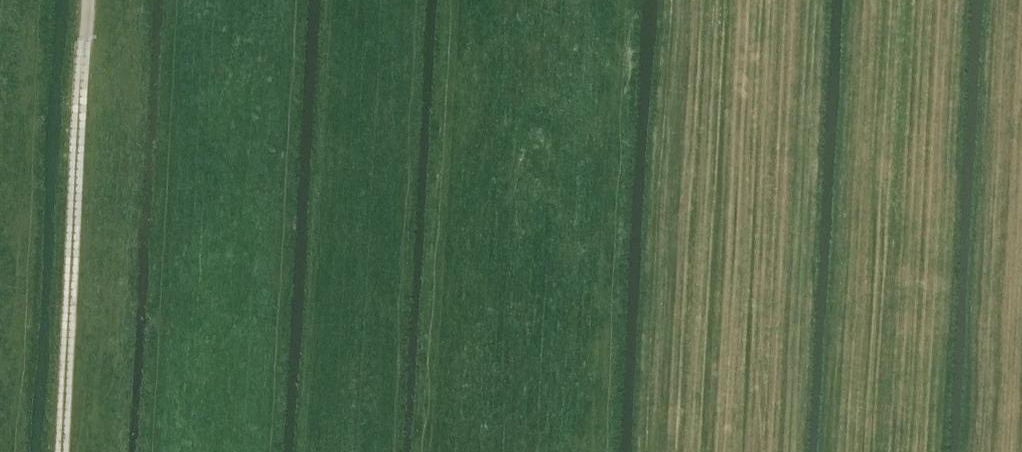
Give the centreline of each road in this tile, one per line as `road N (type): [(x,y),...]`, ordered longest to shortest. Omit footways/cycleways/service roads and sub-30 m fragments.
road 1 (track): [(62,451),(86,0)]

